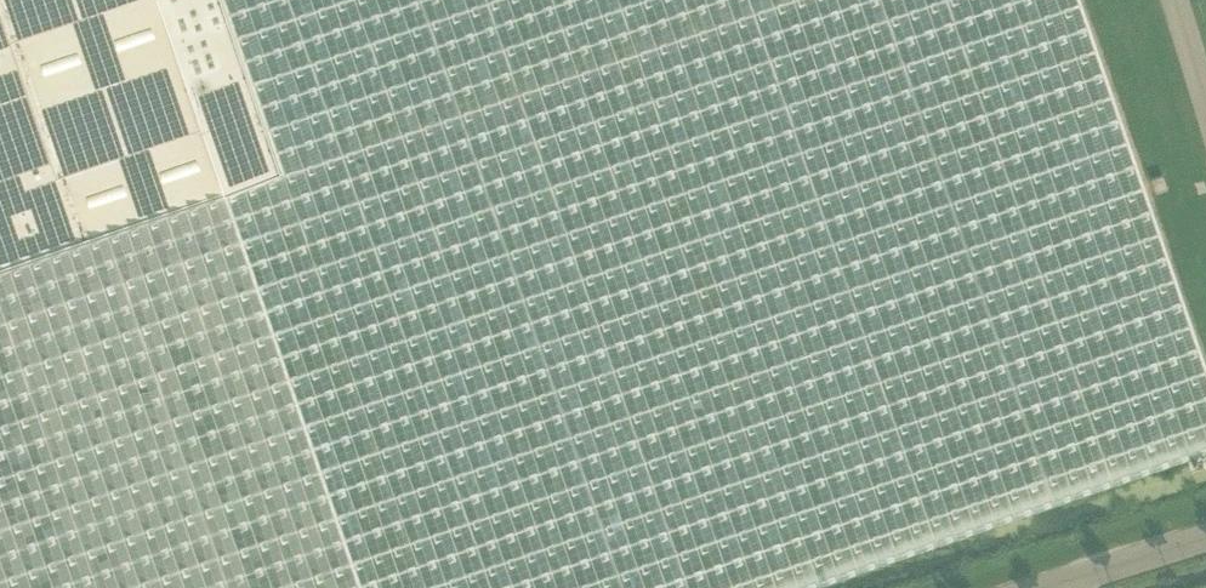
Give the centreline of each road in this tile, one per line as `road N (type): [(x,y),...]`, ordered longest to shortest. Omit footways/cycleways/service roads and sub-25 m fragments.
road 1 (unclassified): [(1205,537),(1037,587)]

